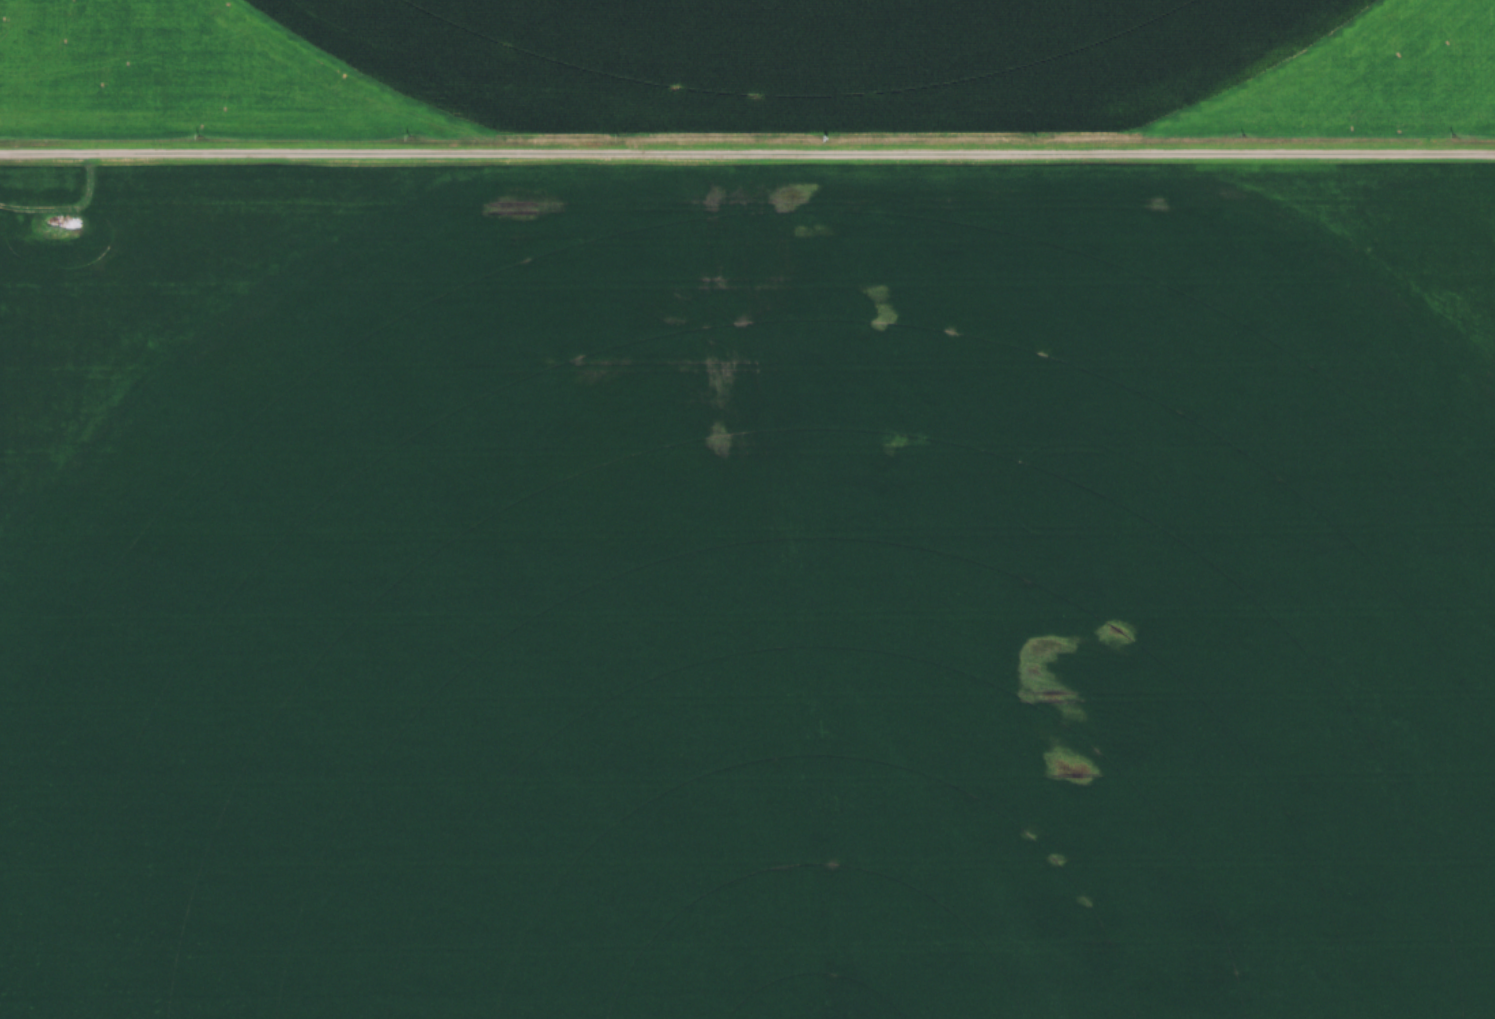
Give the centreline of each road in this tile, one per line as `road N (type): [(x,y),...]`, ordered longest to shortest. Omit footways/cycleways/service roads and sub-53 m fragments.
road 1 (residential): [(1494,155),(0,160)]

